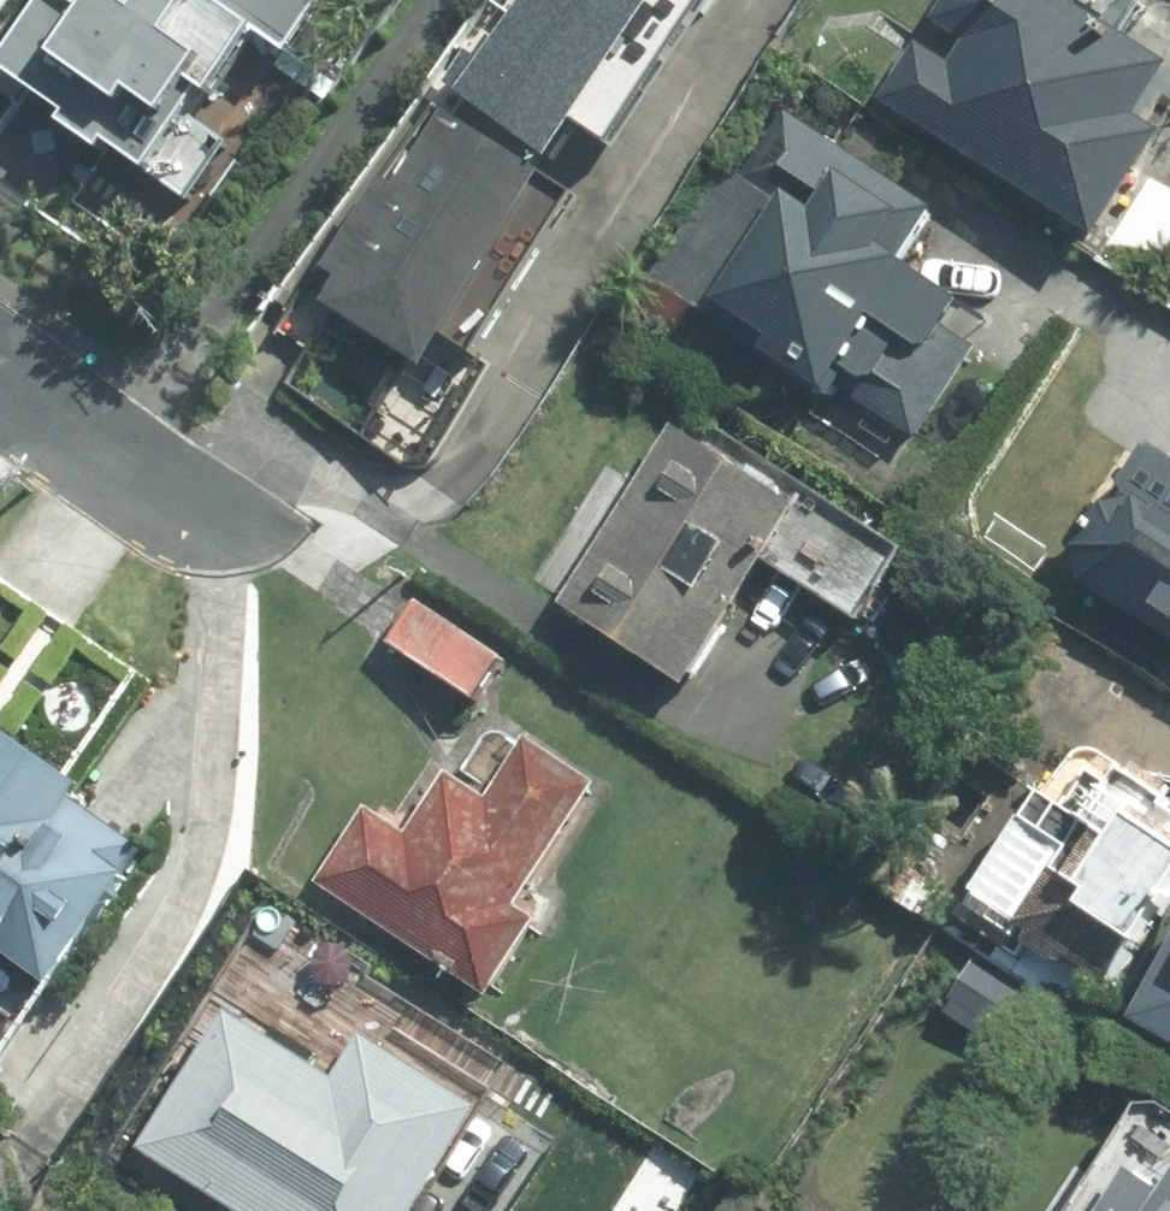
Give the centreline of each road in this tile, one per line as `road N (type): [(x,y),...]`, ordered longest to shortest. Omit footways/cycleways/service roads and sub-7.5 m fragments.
road 1 (residential): [(0,378),(220,533)]

